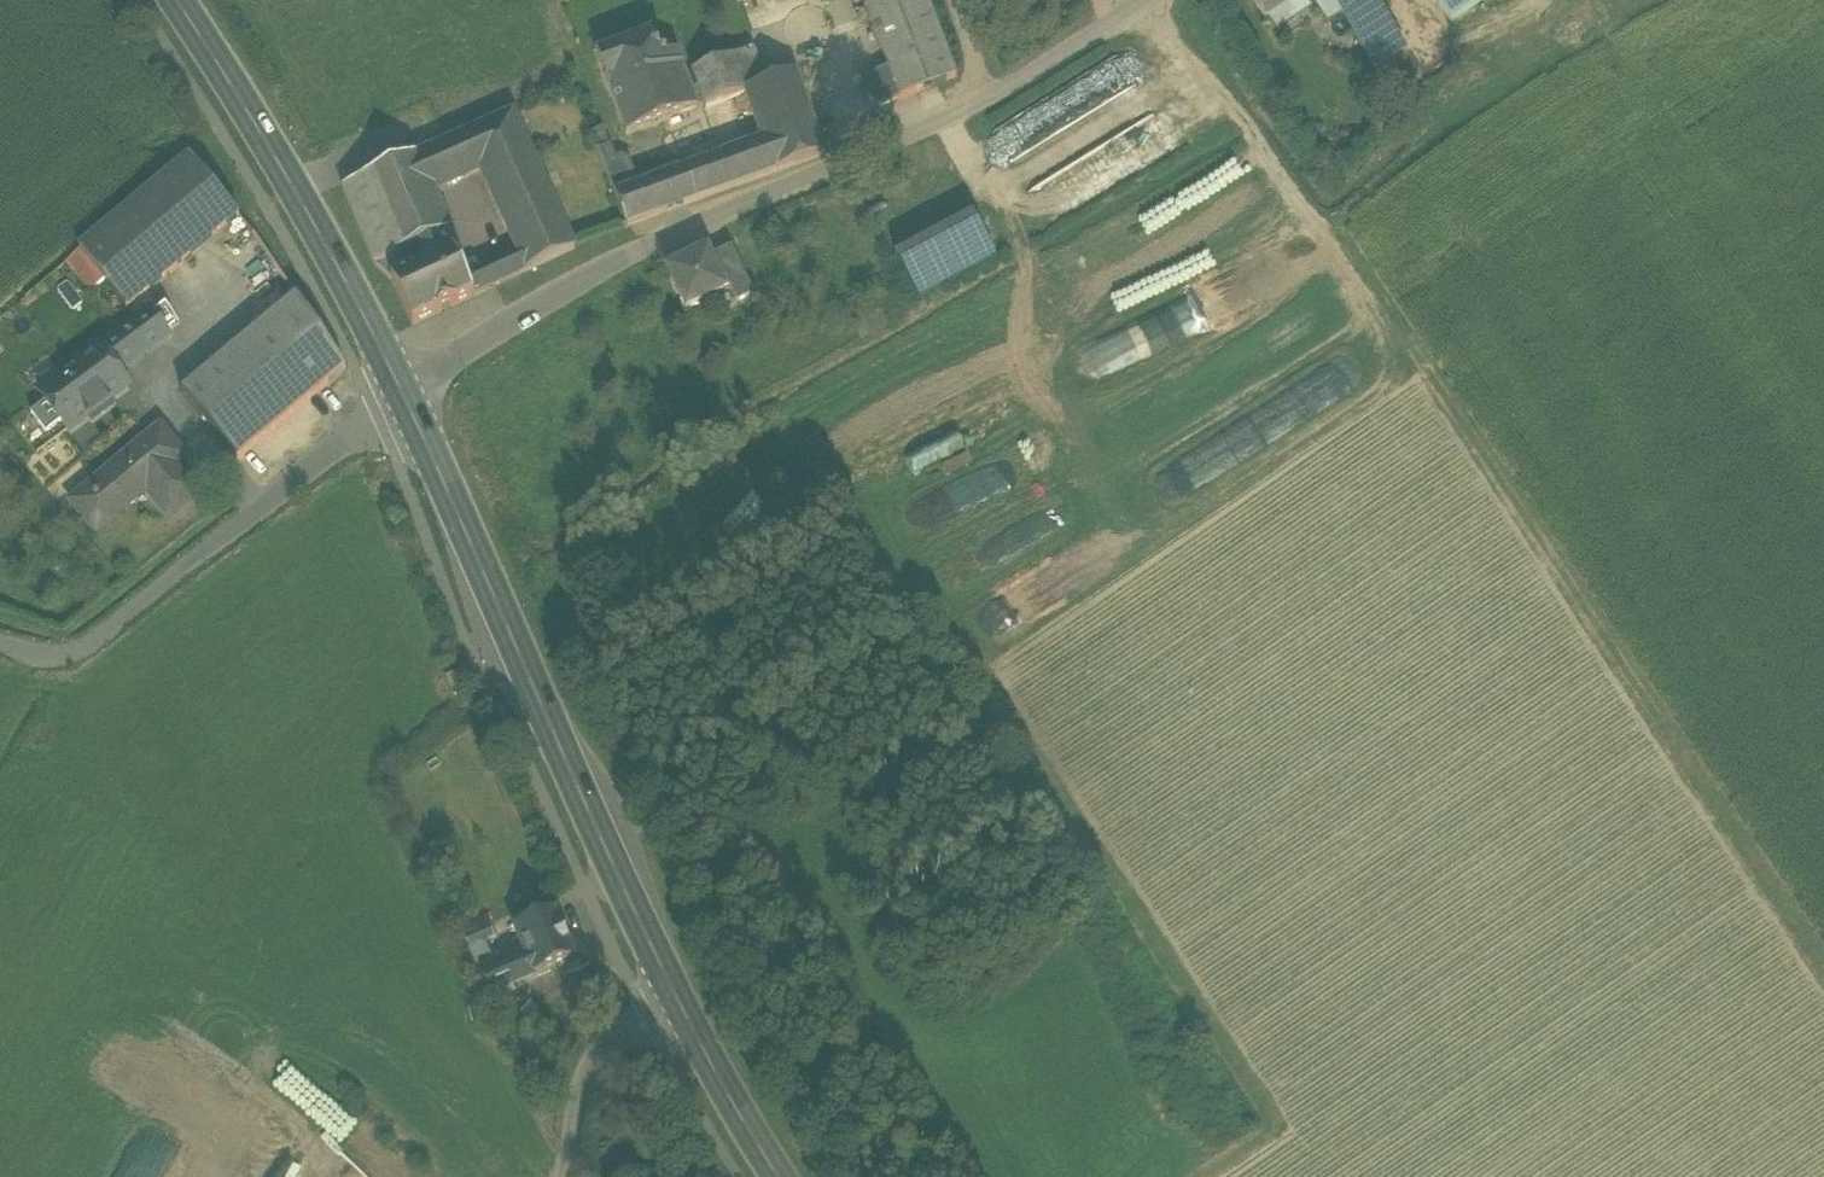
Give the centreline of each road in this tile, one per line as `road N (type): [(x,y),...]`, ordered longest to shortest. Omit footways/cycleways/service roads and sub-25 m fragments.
road 1 (unclassified): [(401,391),(613,266),(1018,81),(1136,0)]
road 2 (secondary): [(676,1001),(401,391)]
road 3 (unclassified): [(0,639),(64,662),(401,391)]
road 4 (secondary): [(401,391),(322,242),(175,0)]
road 5 (unclassified): [(676,1001),(625,1035),(580,1084),(566,1176)]
road 6 (secondary): [(776,1176),(676,1001)]

